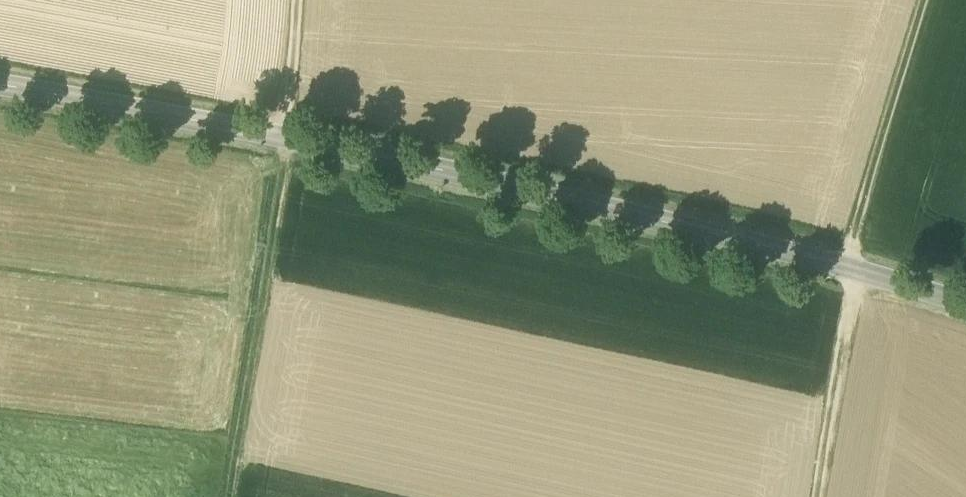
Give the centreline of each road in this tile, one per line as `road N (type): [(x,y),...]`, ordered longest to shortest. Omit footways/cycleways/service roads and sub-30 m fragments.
road 1 (tertiary): [(965,307),(845,267),(286,136),(0,84)]
road 2 (track): [(295,0),(289,202),(240,496)]
road 3 (track): [(845,267),(931,0)]
road 4 (track): [(845,267),(813,496)]

